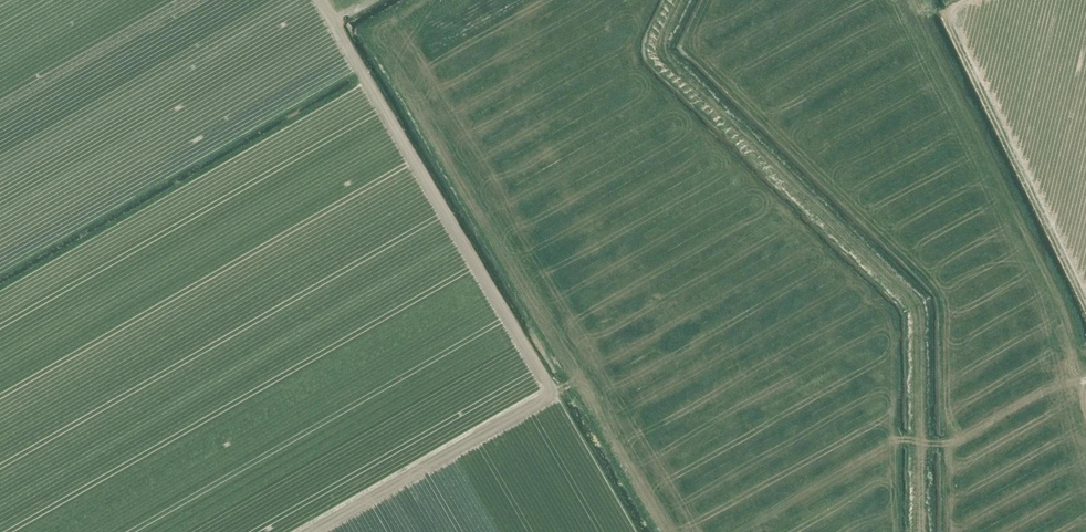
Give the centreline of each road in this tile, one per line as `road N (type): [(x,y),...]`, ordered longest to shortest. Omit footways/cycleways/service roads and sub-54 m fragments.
road 1 (track): [(920,442),(916,309),(659,48),(682,0)]
road 2 (track): [(972,0),(955,9),(953,25),(1085,300)]

